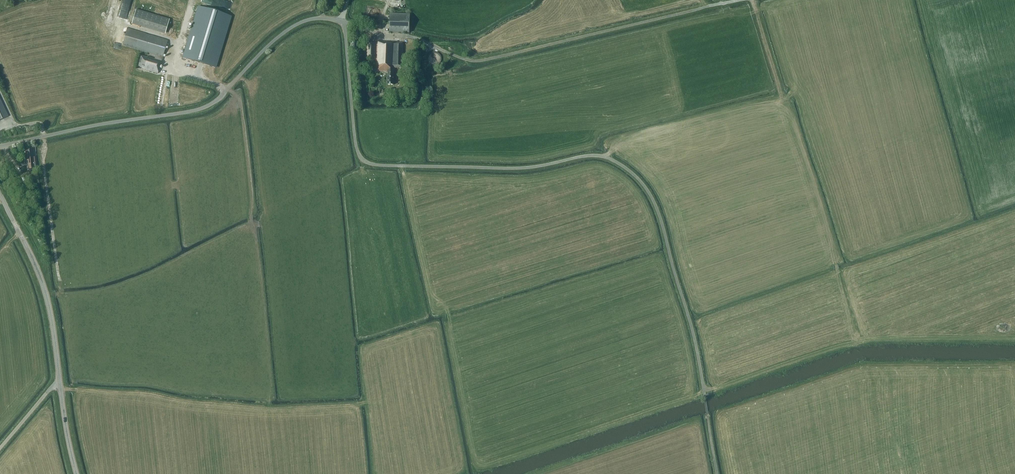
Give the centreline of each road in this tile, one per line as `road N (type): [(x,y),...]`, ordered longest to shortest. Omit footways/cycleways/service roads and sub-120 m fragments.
road 1 (unclassified): [(704,394),(661,220),(640,180),(600,156),(516,168),(369,163),(356,143),(341,22)]
road 2 (unclassified): [(0,146),(201,108),(288,30),(315,18),(341,22)]
road 3 (tertiary): [(59,381),(47,296),(0,196)]
road 4 (track): [(47,296),(62,295),(44,136)]

